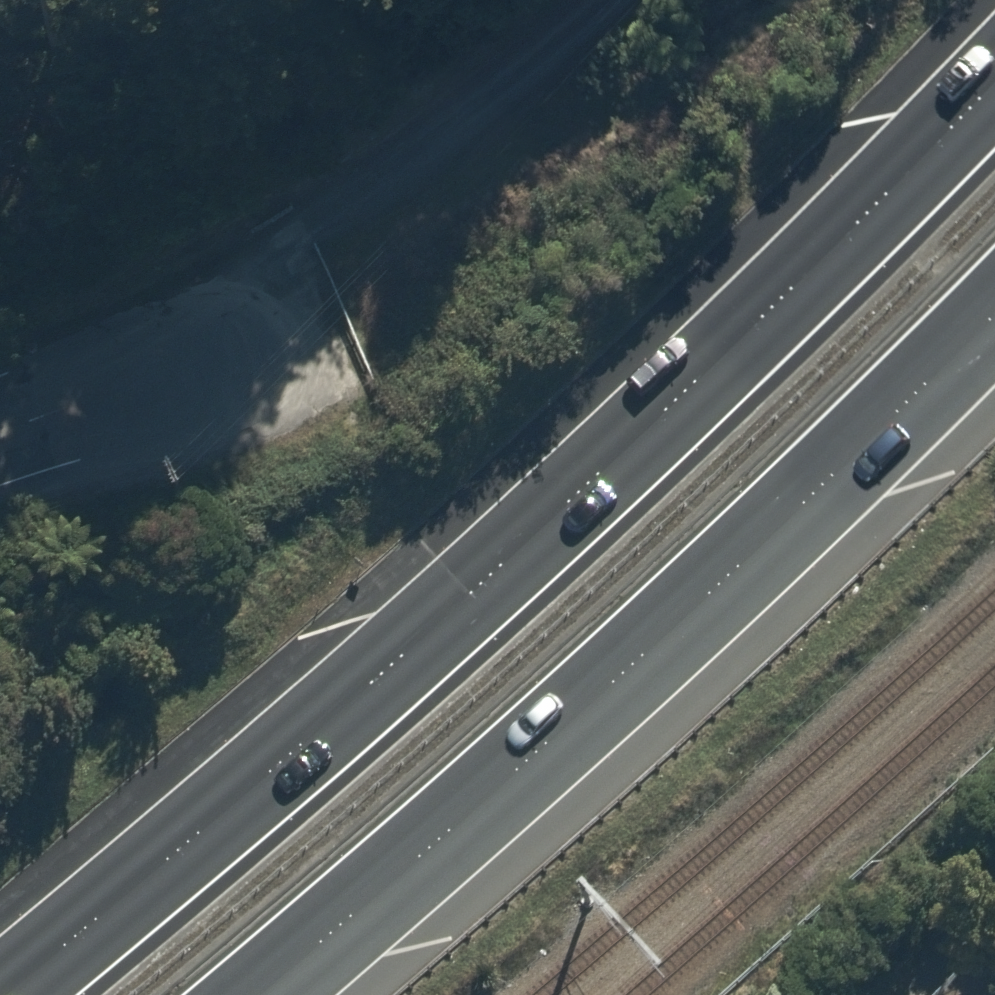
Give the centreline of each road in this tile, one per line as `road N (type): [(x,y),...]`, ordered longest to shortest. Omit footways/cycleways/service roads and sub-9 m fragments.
road 1 (trunk): [(4,994),(546,520),(994,77)]
road 2 (trunk): [(994,310),(667,629),(258,994)]
road 3 (track): [(247,339),(264,321),(308,218),(618,0)]
road 4 (residential): [(247,339),(0,427)]

